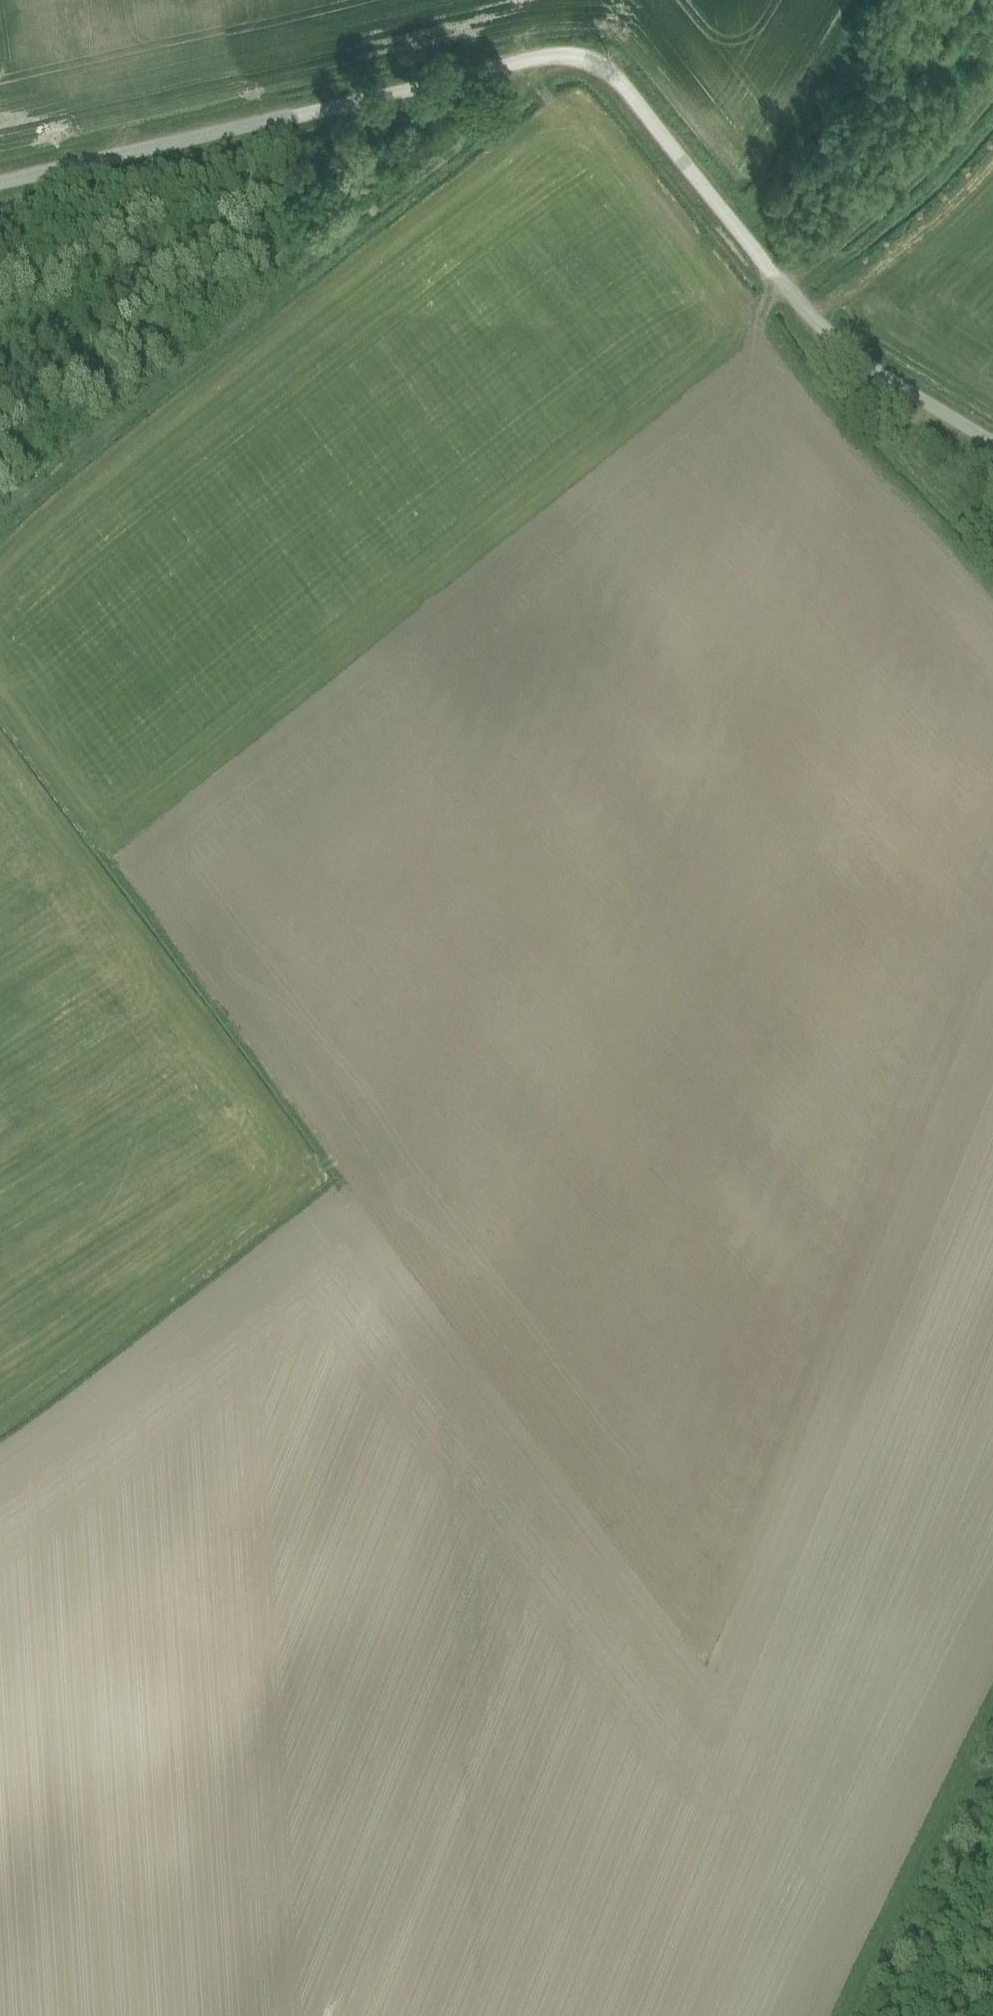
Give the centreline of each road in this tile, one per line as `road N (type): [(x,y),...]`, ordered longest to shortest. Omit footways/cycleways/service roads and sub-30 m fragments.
road 1 (unclassified): [(992,445),(825,334),(609,69),(581,55),(542,57),(0,183)]
road 2 (track): [(848,2015),(992,1722)]
road 3 (track): [(992,546),(903,451),(931,407)]

